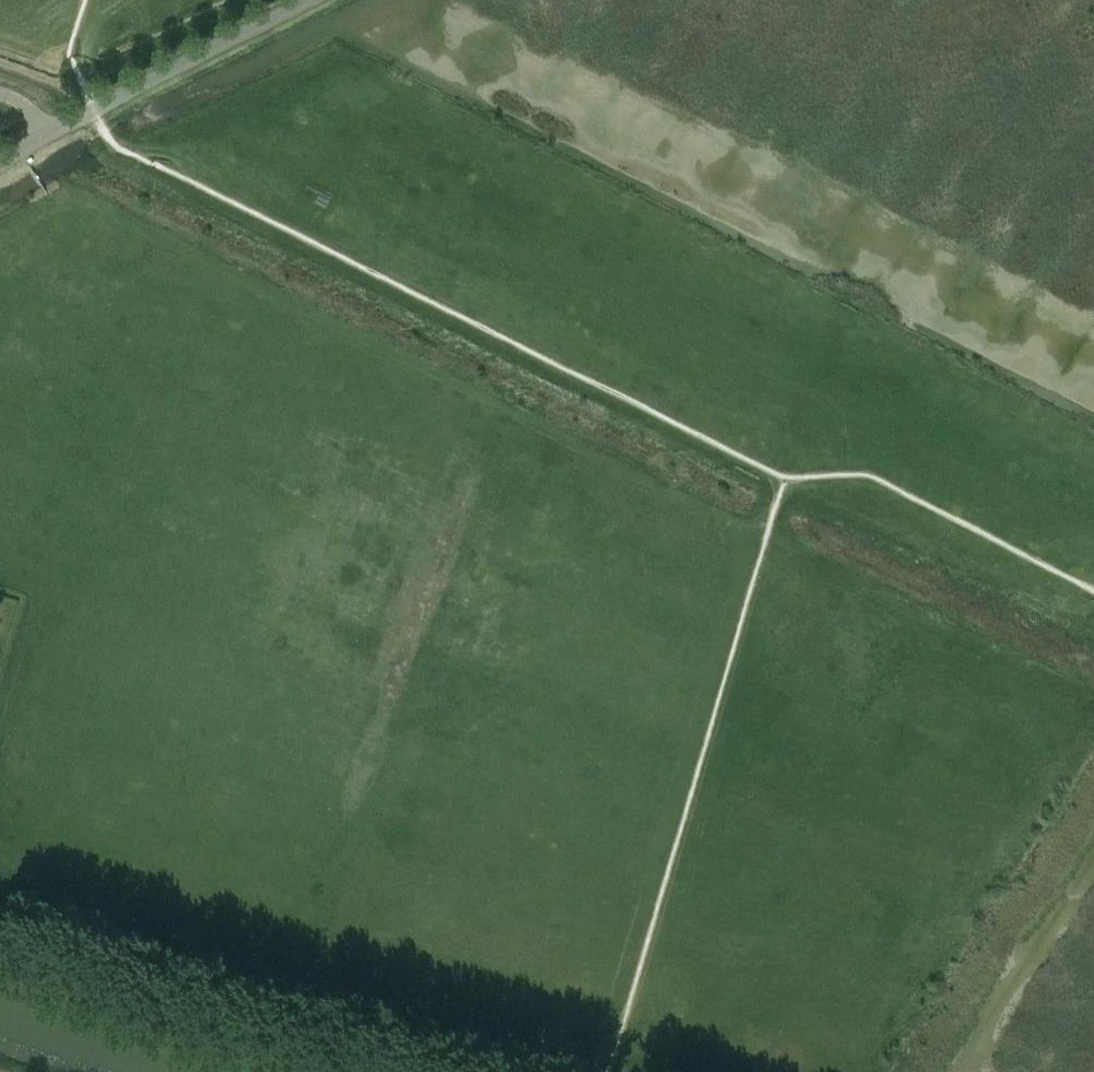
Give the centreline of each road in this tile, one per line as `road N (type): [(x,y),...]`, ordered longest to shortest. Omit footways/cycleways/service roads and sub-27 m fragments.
road 1 (tertiary): [(380,1071),(0,953)]
road 2 (unclassified): [(0,164),(316,0)]

